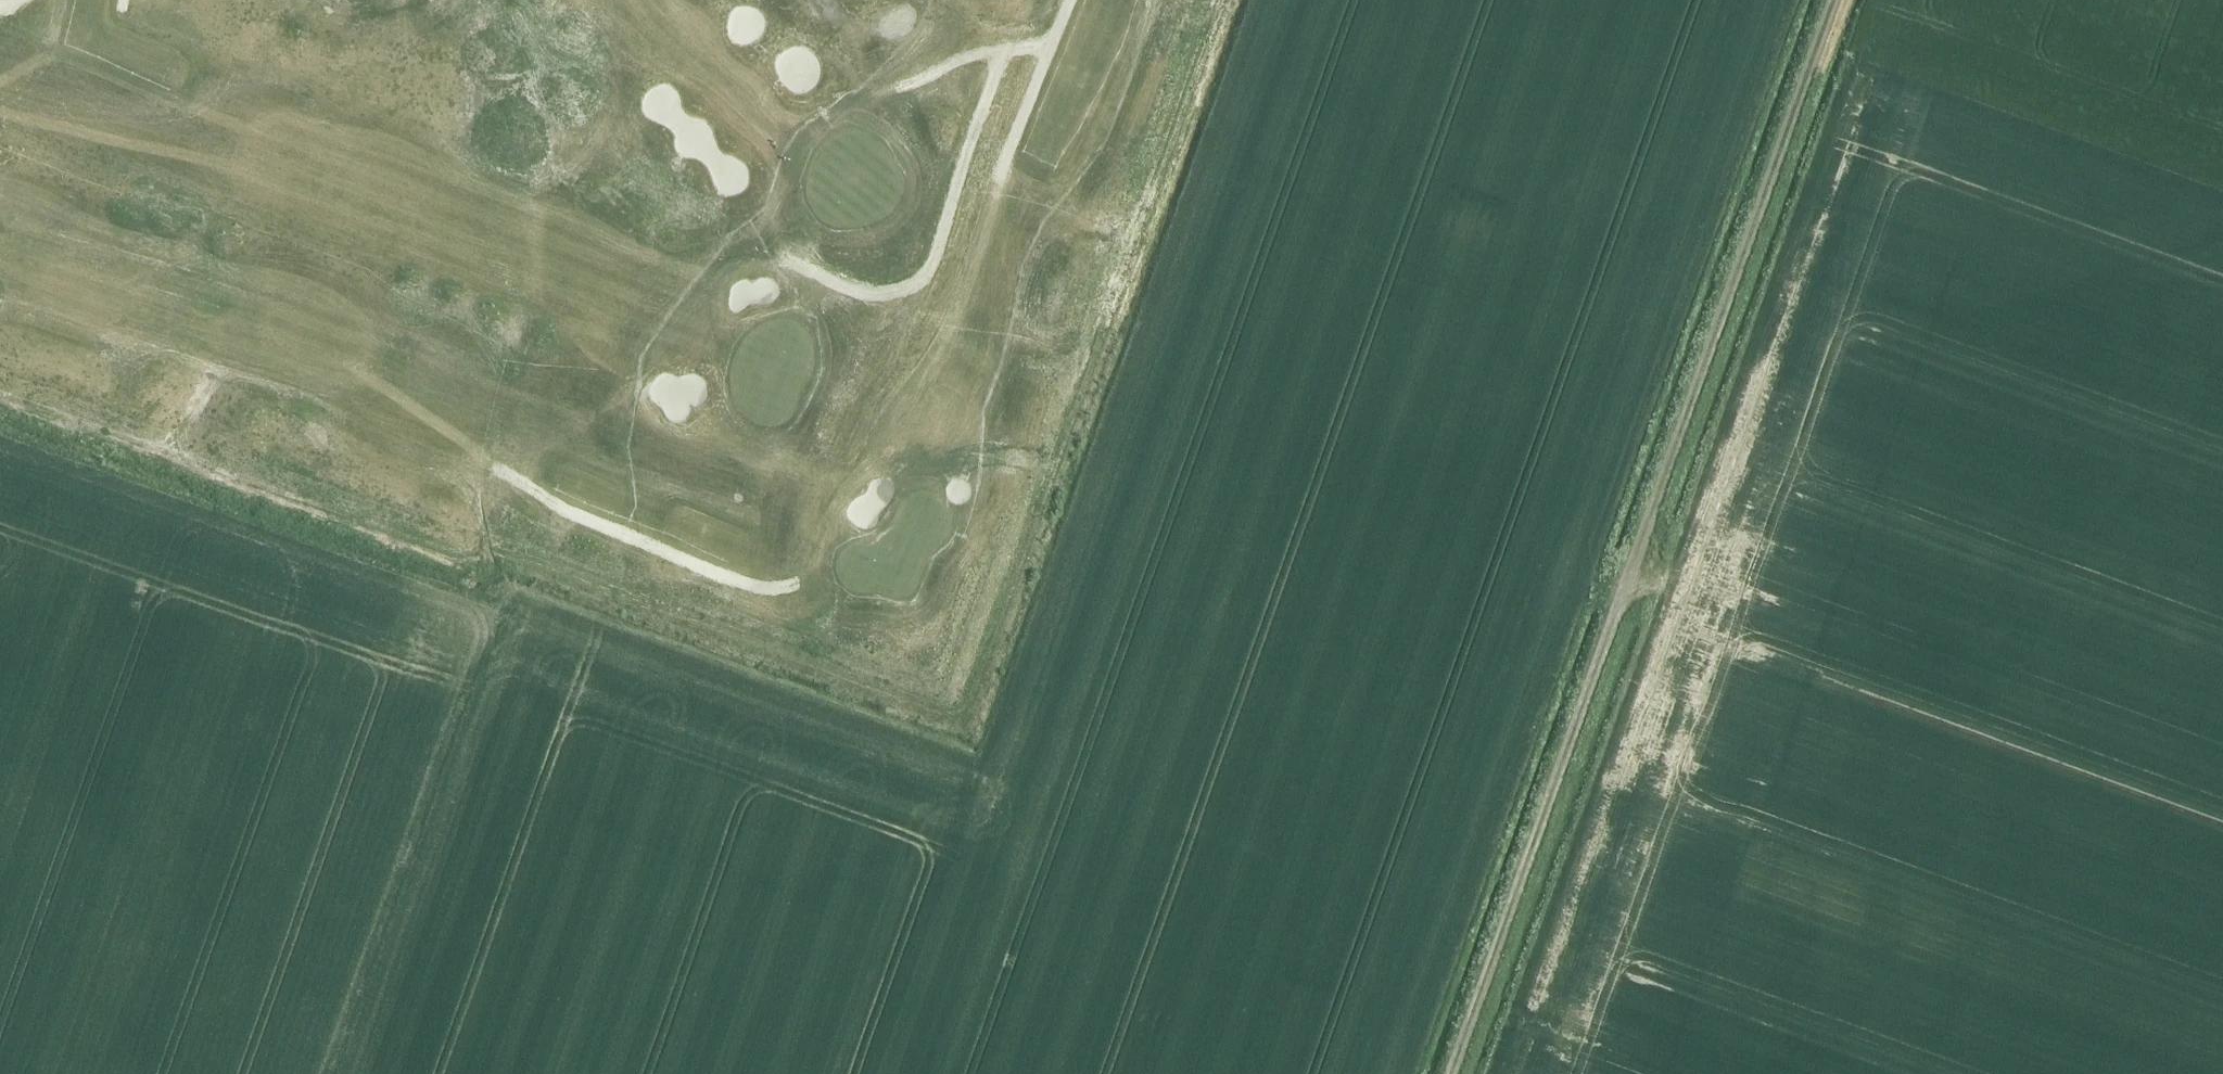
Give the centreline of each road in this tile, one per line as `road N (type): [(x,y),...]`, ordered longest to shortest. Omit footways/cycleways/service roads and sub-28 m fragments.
road 1 (unclassified): [(1452,1073),(1833,0)]

